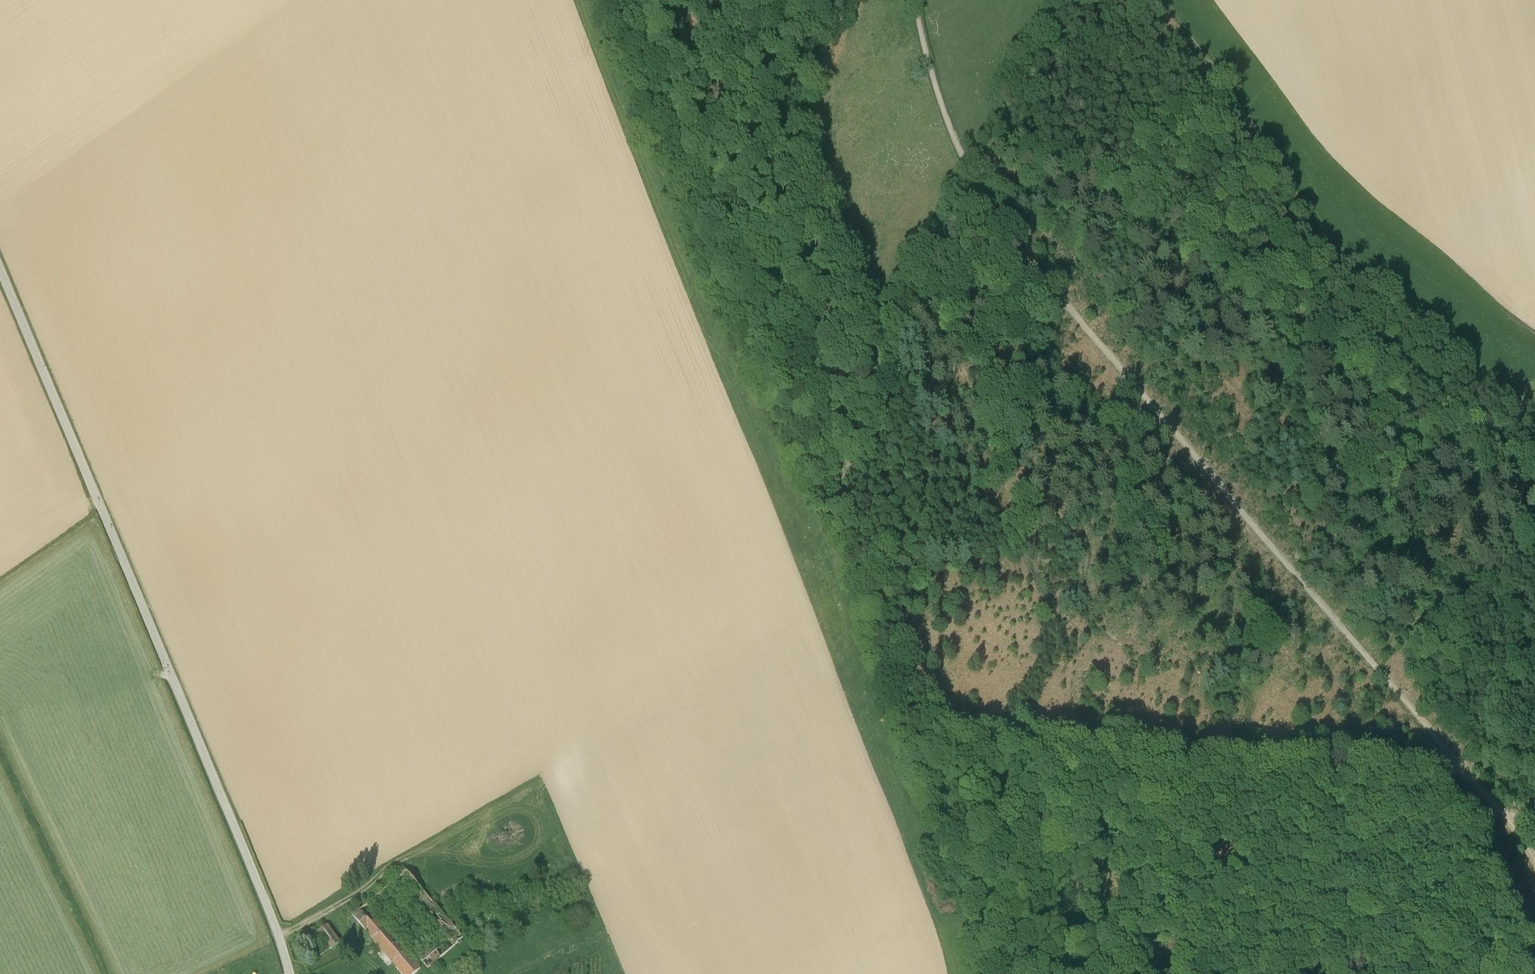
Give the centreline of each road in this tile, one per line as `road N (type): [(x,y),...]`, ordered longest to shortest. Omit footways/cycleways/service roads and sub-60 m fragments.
road 1 (unclassified): [(290,973),(0,268)]
road 2 (track): [(1462,770),(1037,269),(978,186)]
road 3 (track): [(978,186),(943,108),(913,0)]

